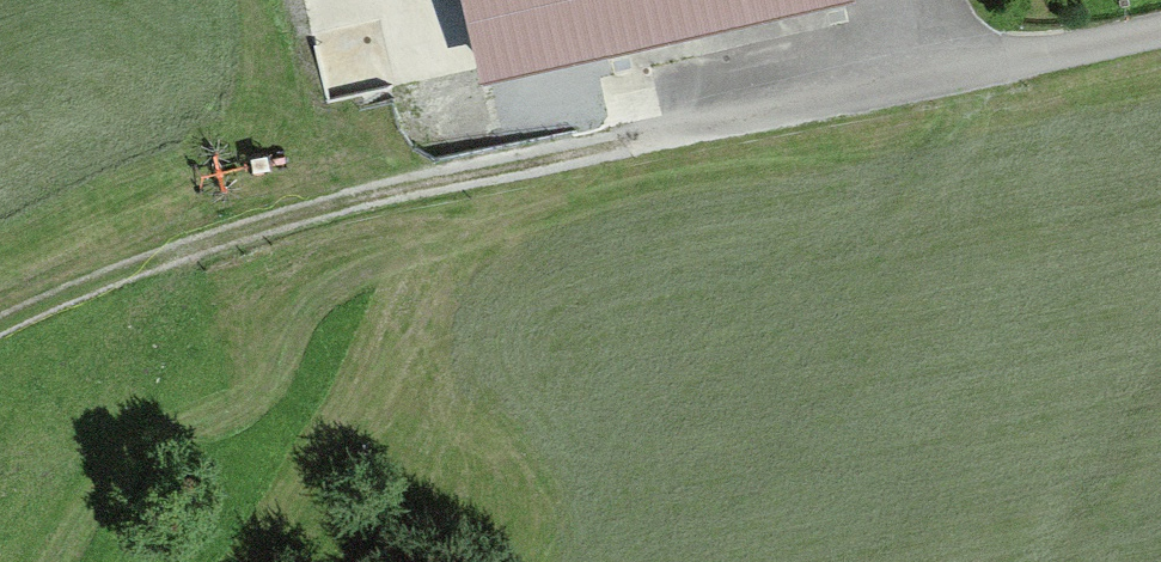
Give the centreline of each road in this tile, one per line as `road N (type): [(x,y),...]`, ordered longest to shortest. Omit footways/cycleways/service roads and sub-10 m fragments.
road 1 (track): [(0,328),(113,275),(342,205),(621,143)]
road 2 (track): [(927,5),(492,114),(446,101),(412,0)]
road 3 (unclassified): [(1160,32),(621,143)]

